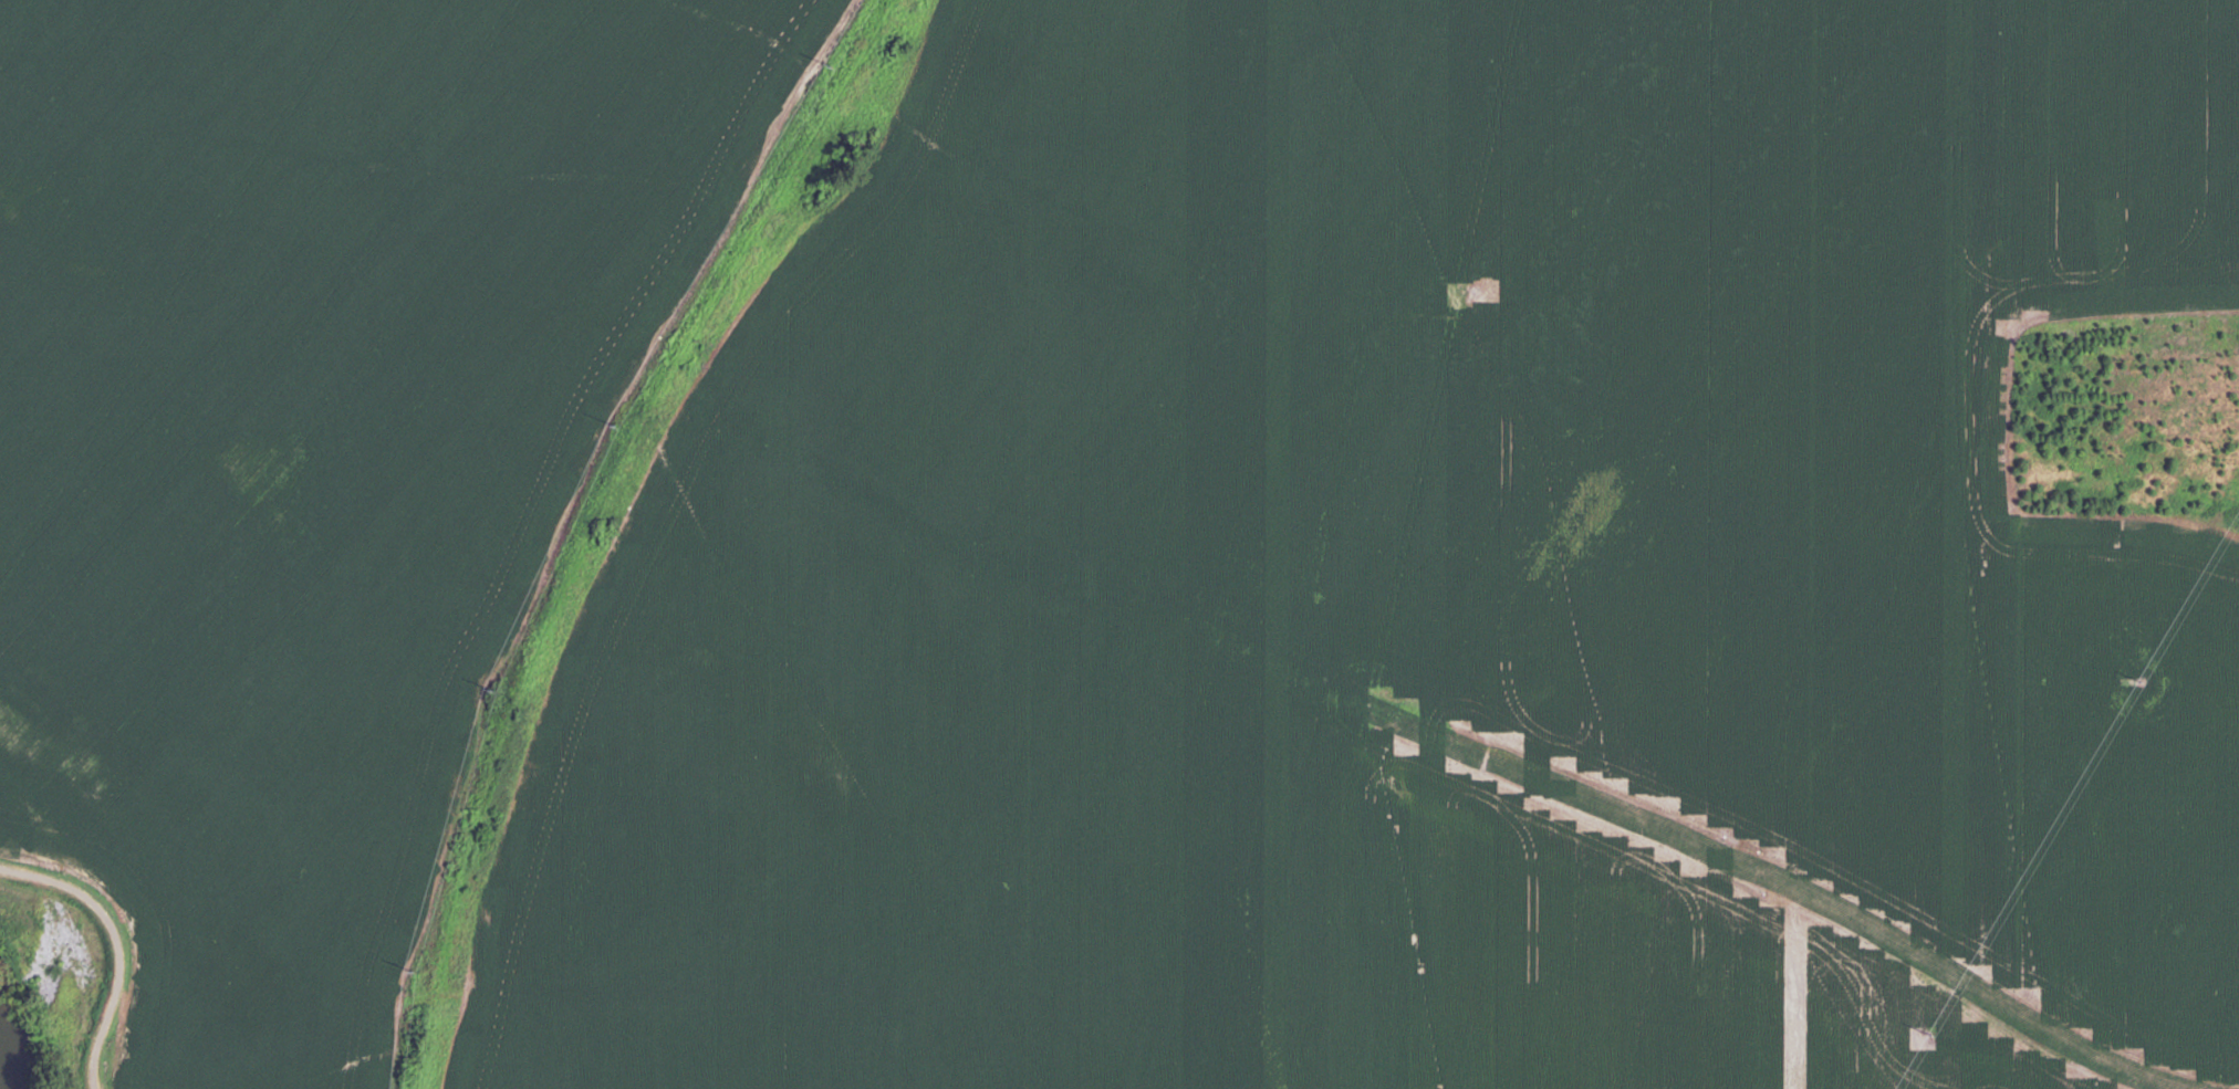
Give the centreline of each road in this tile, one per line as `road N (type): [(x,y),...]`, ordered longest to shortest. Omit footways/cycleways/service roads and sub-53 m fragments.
road 1 (track): [(1469,0),(879,181),(804,229),(769,271),(756,299),(892,1088)]
road 2 (track): [(2034,998),(2028,862),(1969,565),(1985,547),(1991,488),(1992,0)]
road 3 (track): [(1760,840),(2034,998)]
road 4 (track): [(846,198),(917,73),(937,0)]

